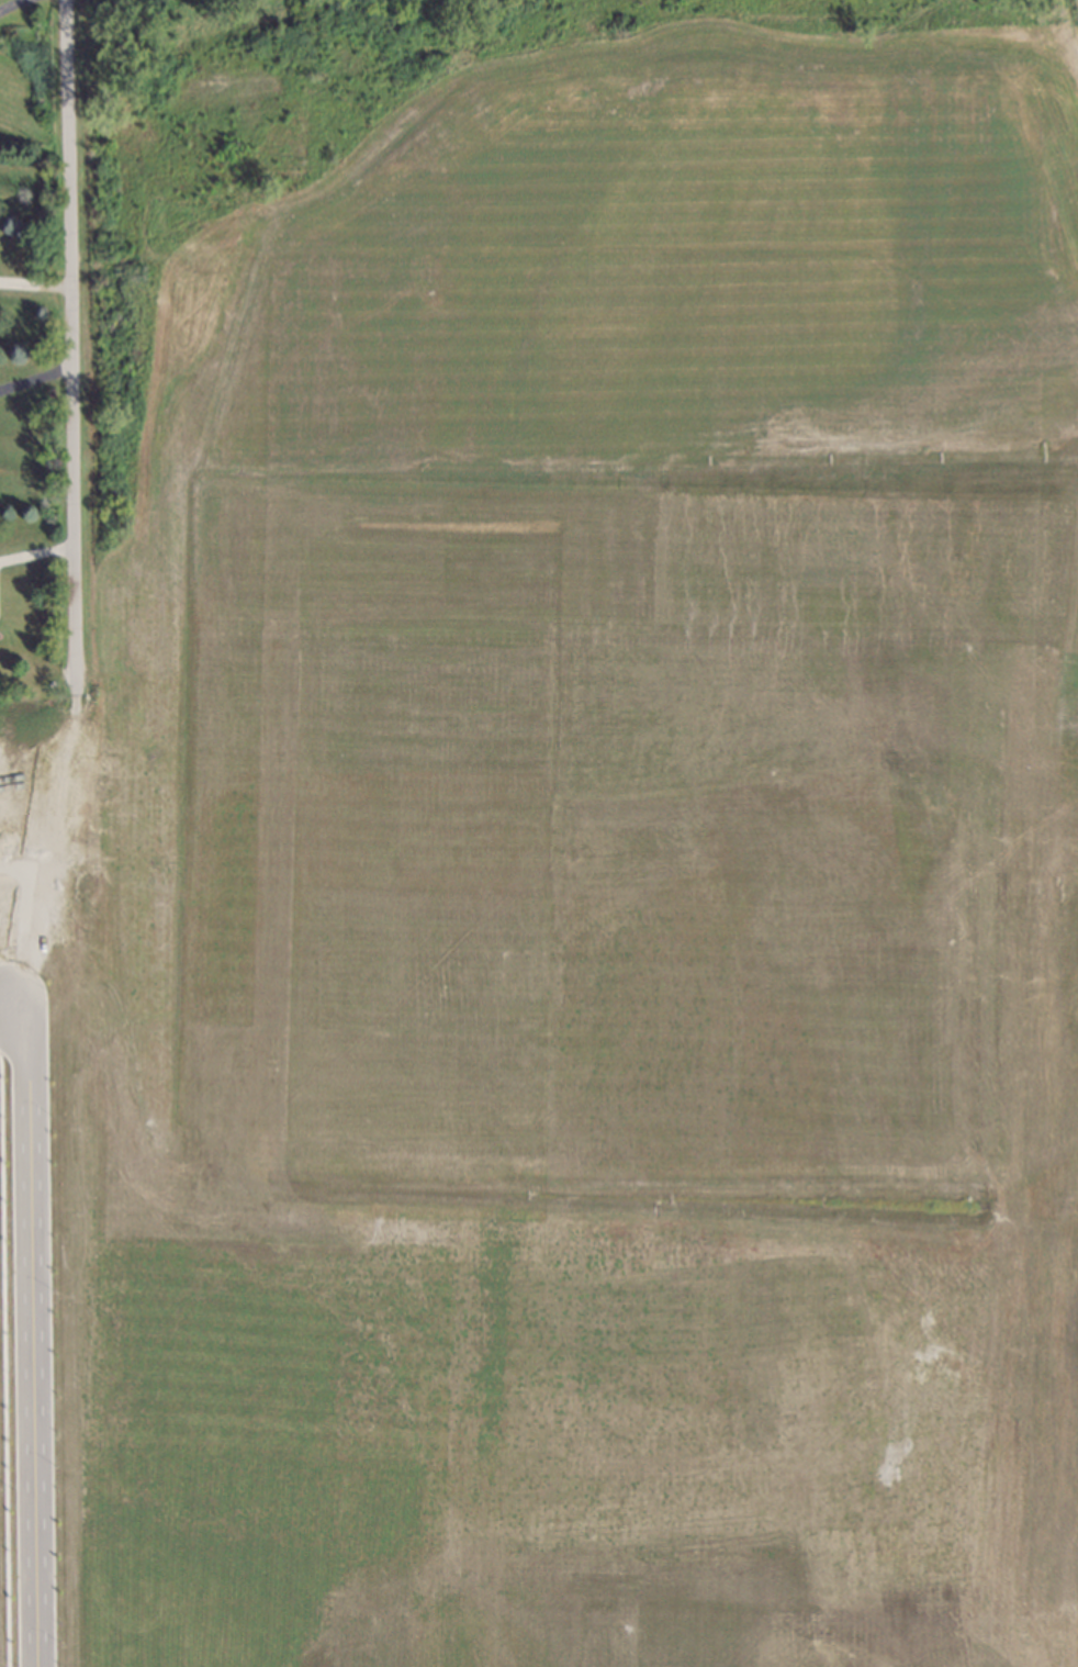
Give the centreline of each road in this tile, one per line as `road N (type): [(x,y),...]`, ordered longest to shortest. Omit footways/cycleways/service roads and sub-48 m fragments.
road 1 (residential): [(64,0),(72,686)]
road 2 (residential): [(31,1666),(23,1020)]

